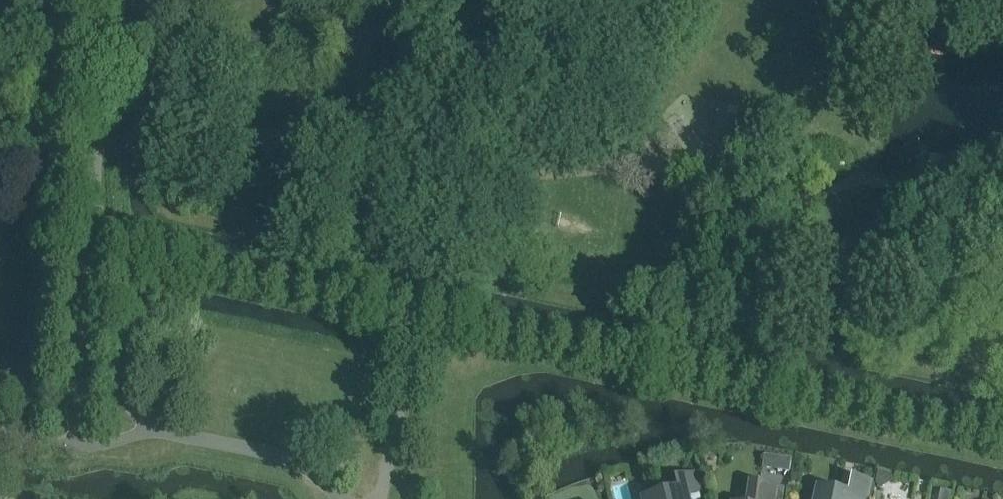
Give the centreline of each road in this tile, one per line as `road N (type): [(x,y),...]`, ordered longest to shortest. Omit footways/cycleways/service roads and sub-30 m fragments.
road 1 (residential): [(344,498),(283,460),(157,431),(91,371),(85,357),(101,46)]

